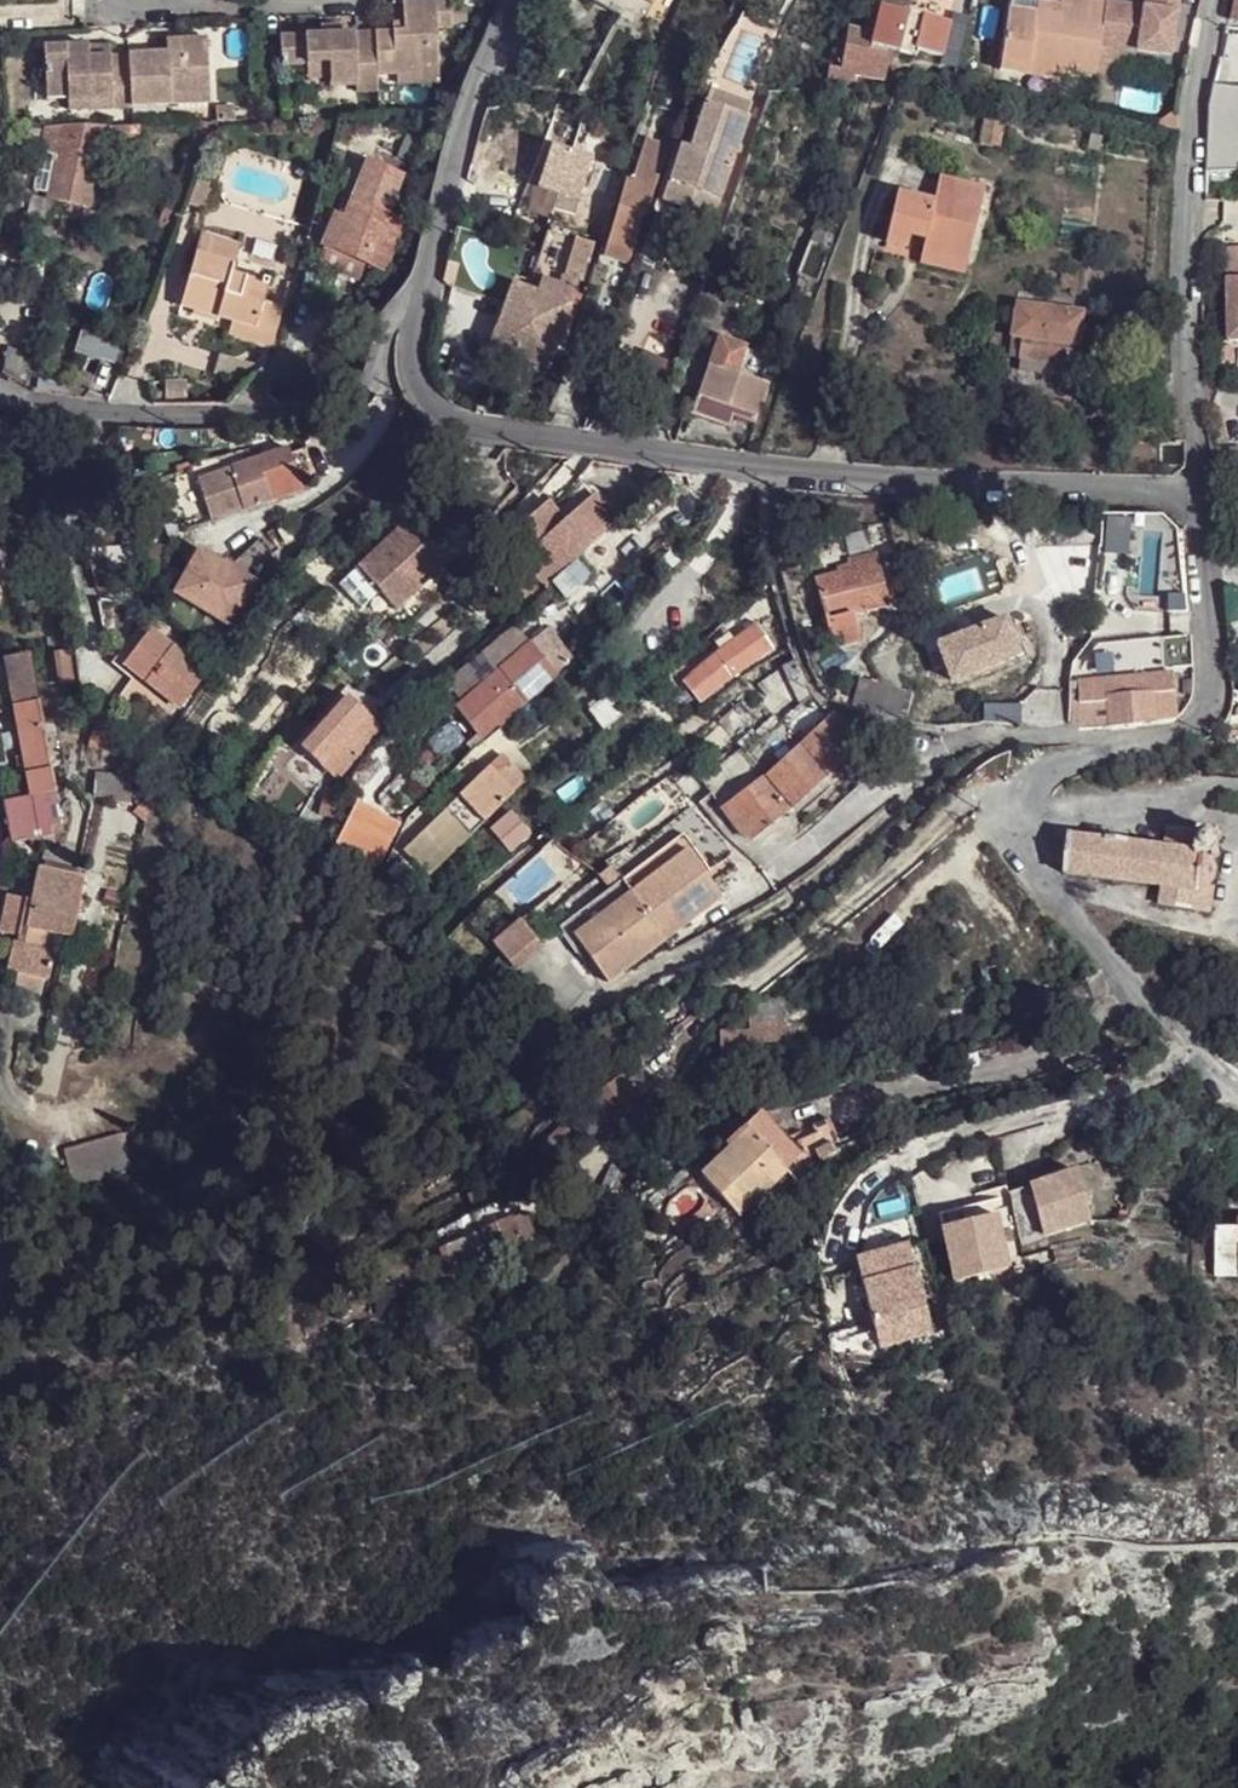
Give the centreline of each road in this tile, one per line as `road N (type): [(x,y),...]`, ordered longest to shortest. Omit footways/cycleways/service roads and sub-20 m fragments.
road 1 (residential): [(1196,495),(764,470),(474,431),(425,406),(414,384),(408,335),(416,304)]
road 2 (residential): [(1211,0),(1187,126),(1178,265),(1196,495)]
road 3 (residential): [(416,304),(392,320),(382,378),(356,402),(326,411),(117,423),(76,418),(0,386)]
road 4 (residential): [(1196,495),(1214,646),(1210,692),(1185,729),(1103,738)]
road 5 (residential): [(416,304),(471,96),(515,0)]
road 6 (residential): [(1015,801),(1013,843),(1027,868),(1188,1043)]
road 7 (residential): [(1237,788),(1098,812),(1015,801)]
road 8 (residential): [(1103,738),(956,739)]

